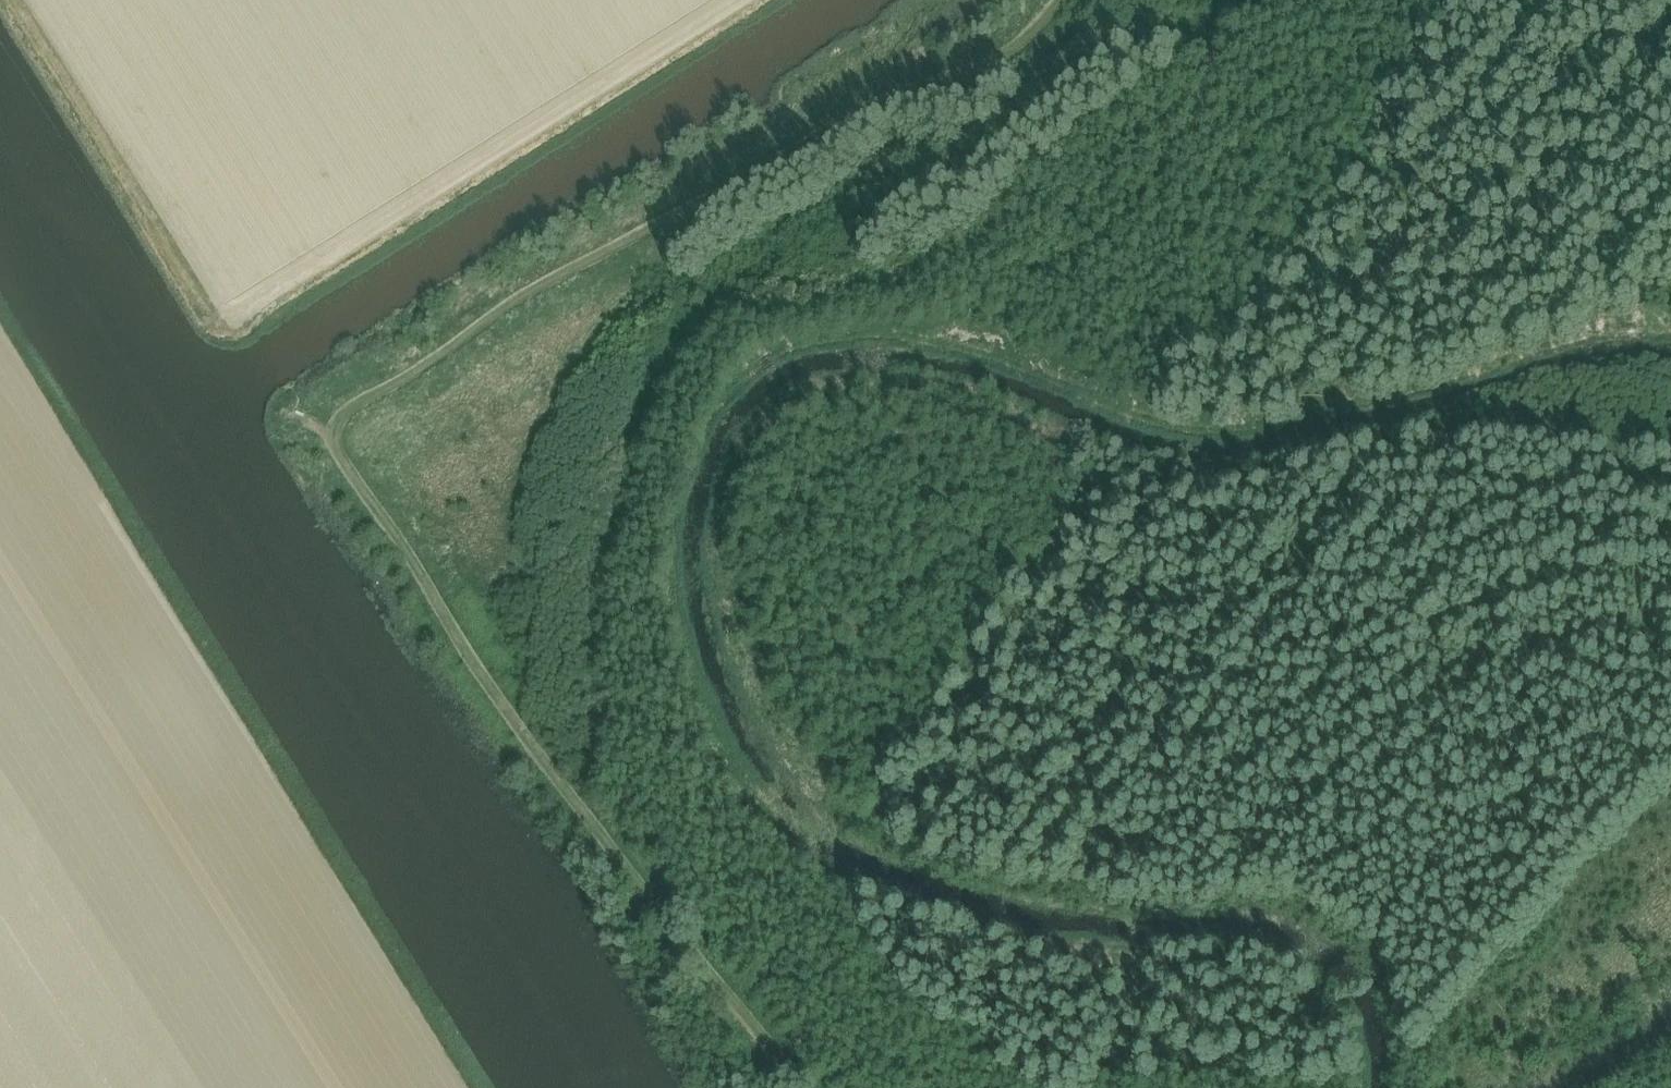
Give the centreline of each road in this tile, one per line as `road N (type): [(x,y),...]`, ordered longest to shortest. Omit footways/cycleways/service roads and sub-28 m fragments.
road 1 (track): [(1058,0),(1029,40),(992,66),(862,112),(520,304),(439,366),(355,403),(337,421),(351,475),(411,554),(476,669),(803,1087)]

